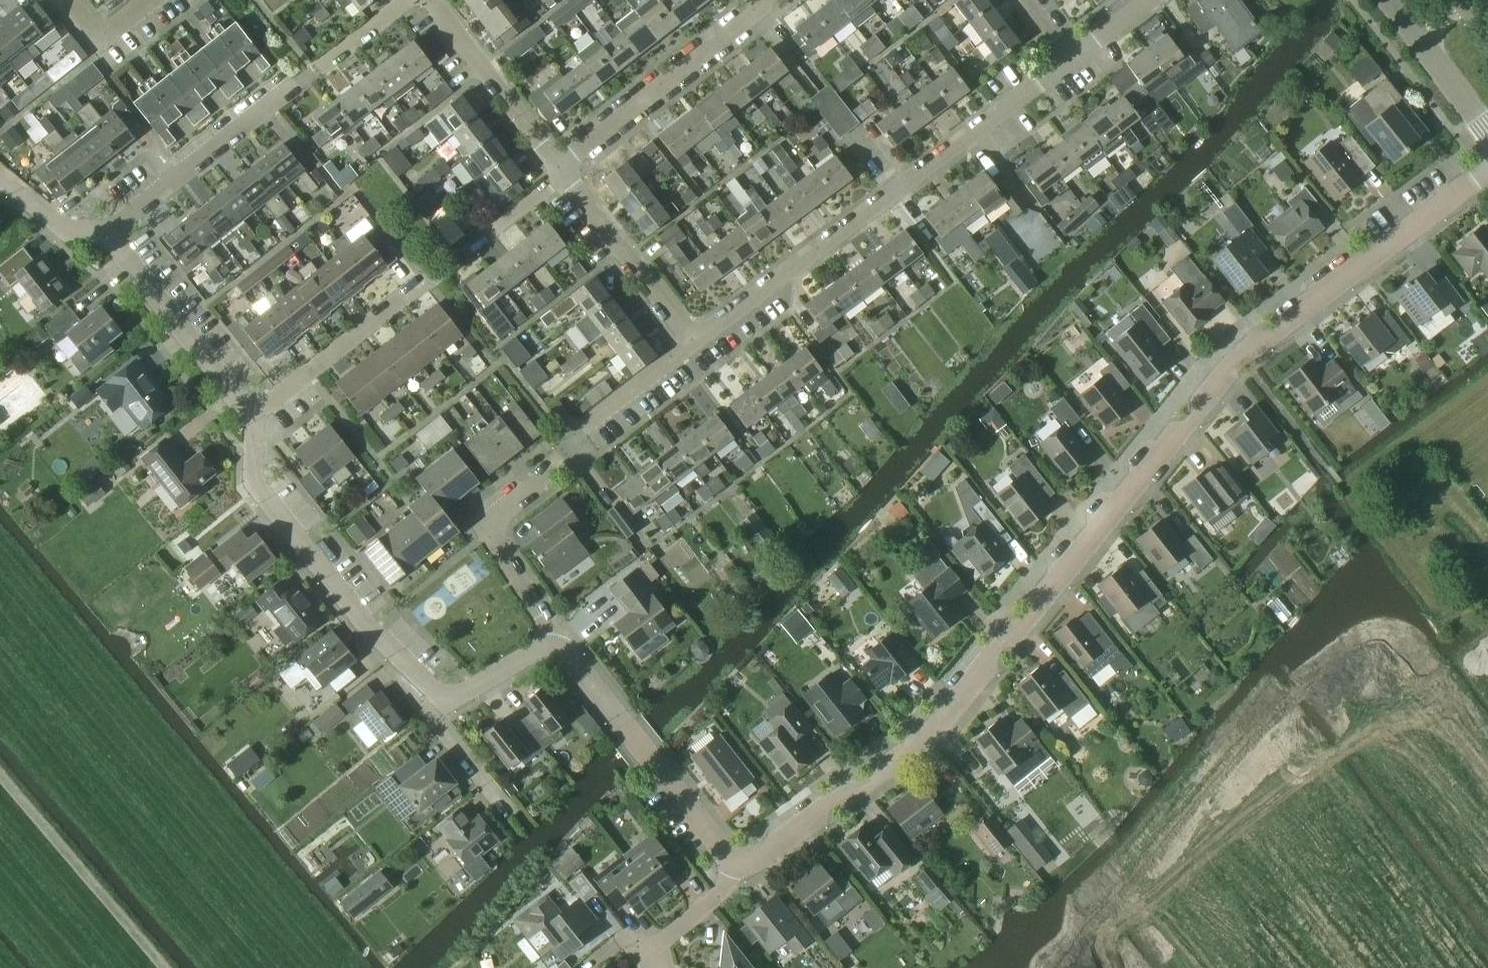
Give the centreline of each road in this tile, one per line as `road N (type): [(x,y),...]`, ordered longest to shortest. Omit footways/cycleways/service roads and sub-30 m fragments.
road 1 (residential): [(742,870),(864,783),(960,692),(1131,472),(1227,373),(1487,170)]
road 2 (residential): [(558,646),(455,697),(428,689),(265,503),(249,470),(250,422)]
road 3 (residential): [(694,344),(1075,61)]
road 4 (residential): [(103,239),(417,0)]
road 5 (residential): [(742,870),(558,646)]
road 6 (residential): [(560,169),(755,15),(761,0)]
road 7 (track): [(165,967),(0,775)]
road 8 (residential): [(558,646),(494,543),(494,517),(536,485),(557,454)]
road 9 (residential): [(250,422),(103,239)]
road 10 (residential): [(694,344),(560,169)]
road 11 (residential): [(560,169),(430,0)]
road 12 (residential): [(250,422),(410,298)]
road 13 (unclassified): [(1487,134),(1387,0)]
road 14 (unclassified): [(451,262),(560,169)]
road 15 (residential): [(585,426),(694,344)]
road 16 (residential): [(643,957),(742,870)]
road 17 (residential): [(65,0),(101,44),(156,0)]
road 18 (residential): [(103,239),(51,226),(0,182)]

